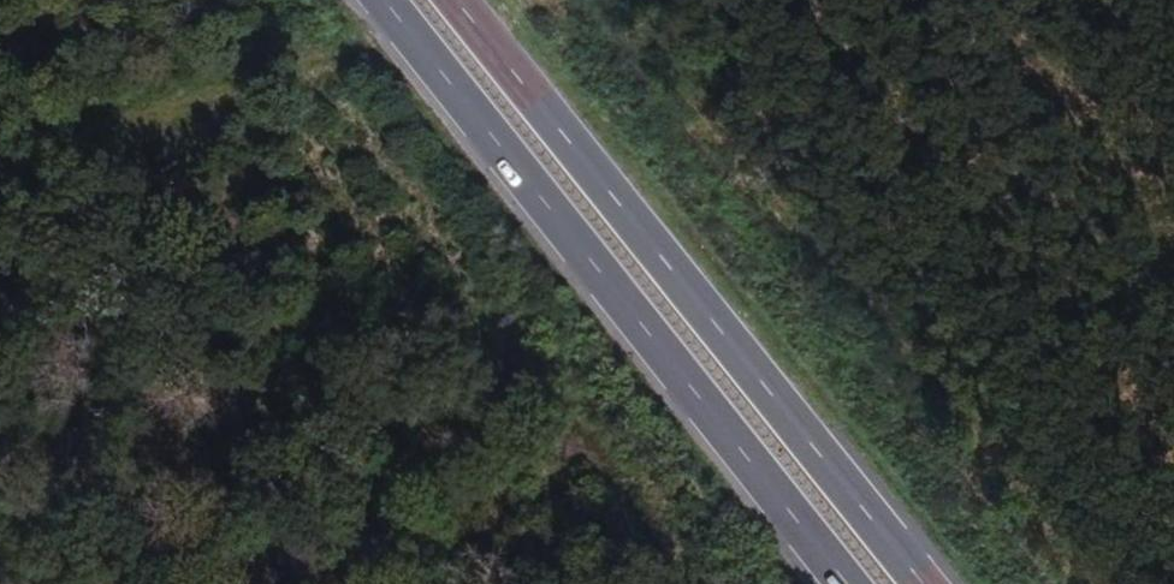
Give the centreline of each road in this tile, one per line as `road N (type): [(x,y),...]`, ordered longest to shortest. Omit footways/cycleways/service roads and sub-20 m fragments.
road 1 (primary): [(916,583),(450,0)]
road 2 (primary): [(381,0),(846,583)]
road 3 (track): [(0,168),(403,29)]

